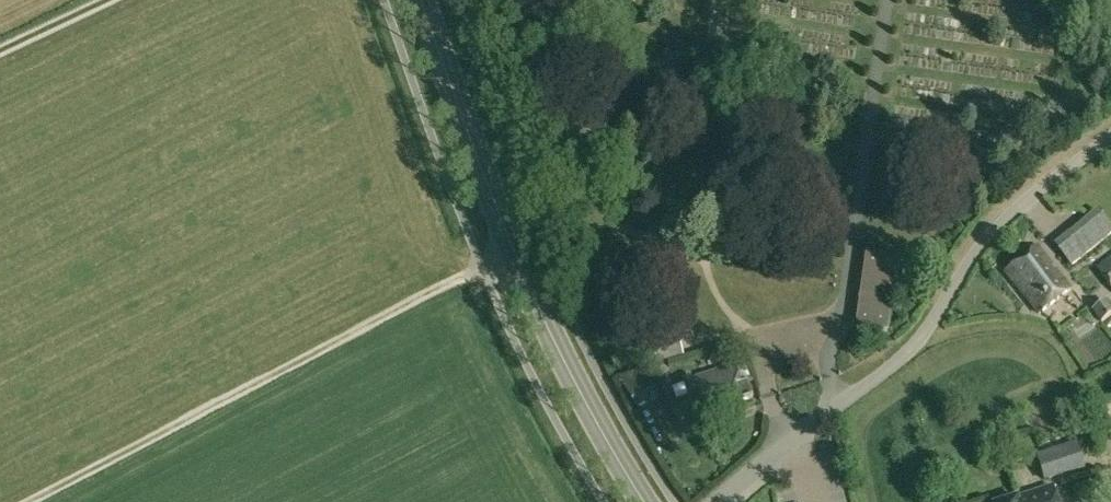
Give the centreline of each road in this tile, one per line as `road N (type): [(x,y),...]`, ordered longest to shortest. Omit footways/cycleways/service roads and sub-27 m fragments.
road 1 (secondary): [(644,501),(514,254),(422,0)]
road 2 (unclassified): [(717,501),(907,353),(1009,216),(1110,136)]
road 3 (track): [(114,0),(0,54)]

